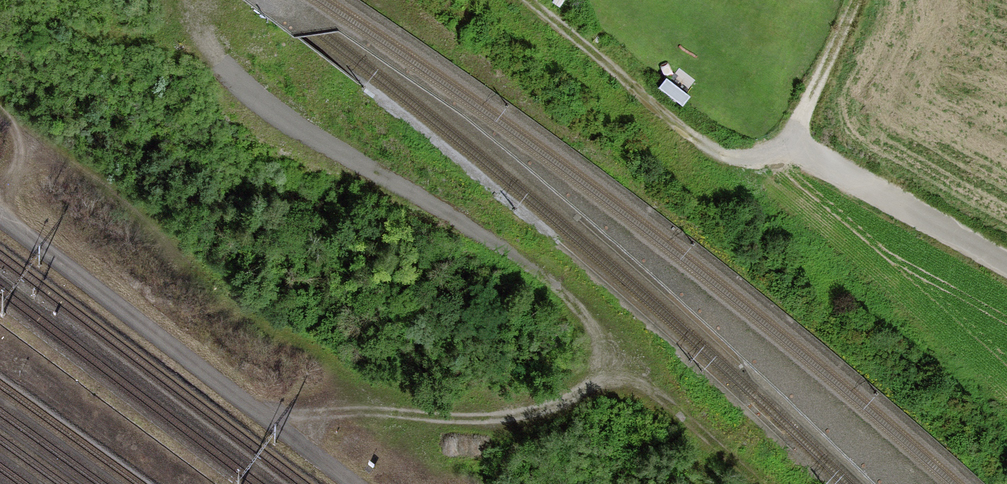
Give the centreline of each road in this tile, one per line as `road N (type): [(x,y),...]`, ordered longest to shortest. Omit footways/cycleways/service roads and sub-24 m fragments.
road 1 (track): [(283,429),(366,411),(466,419),(532,412),(591,381),(597,343),(589,322),(547,279),(295,126),(223,63)]
road 2 (track): [(1006,264),(789,141),(748,157),(709,148),(529,0)]
road 3 (track): [(599,365),(665,400),(760,483)]
road 4 (track): [(789,141),(856,0)]

